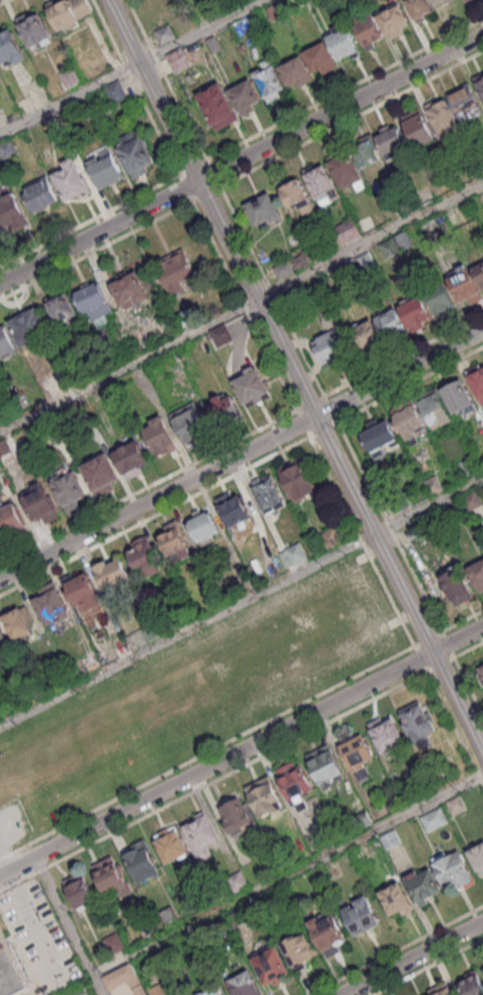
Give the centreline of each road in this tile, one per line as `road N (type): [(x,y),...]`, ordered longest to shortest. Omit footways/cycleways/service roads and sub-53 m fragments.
road 1 (tertiary): [(111,0),(482,746)]
road 2 (residential): [(0,875),(482,625)]
road 3 (residential): [(0,284),(482,35)]
road 4 (residential): [(0,579),(482,331)]
road 5 (residential): [(341,994),(482,921)]

